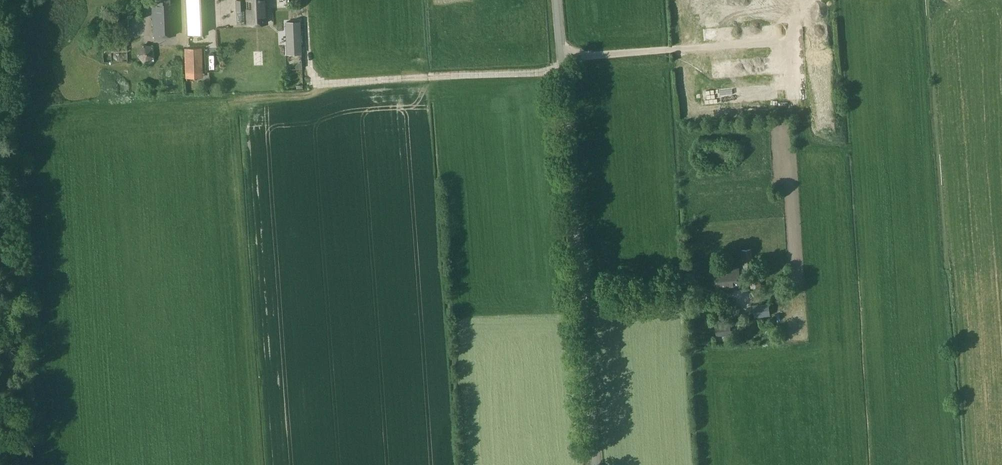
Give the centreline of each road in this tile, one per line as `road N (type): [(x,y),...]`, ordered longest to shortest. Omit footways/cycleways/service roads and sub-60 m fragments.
road 1 (unclassified): [(595,464),(556,0)]
road 2 (track): [(562,69),(314,84),(306,0)]

